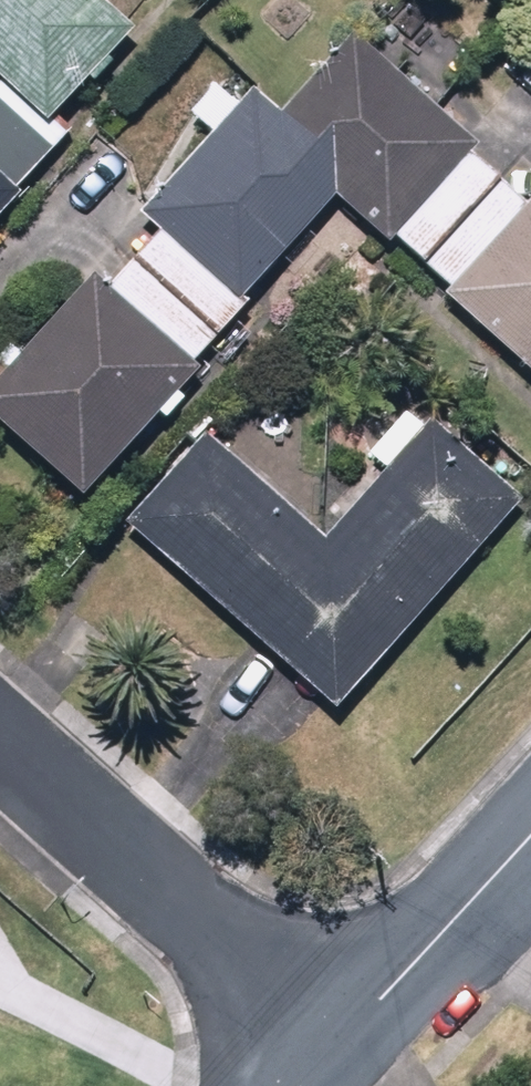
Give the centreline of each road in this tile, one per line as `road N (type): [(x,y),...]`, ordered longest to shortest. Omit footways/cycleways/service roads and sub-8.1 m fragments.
road 1 (residential): [(322,1032),(0,736)]
road 2 (residential): [(530,812),(322,1032)]

